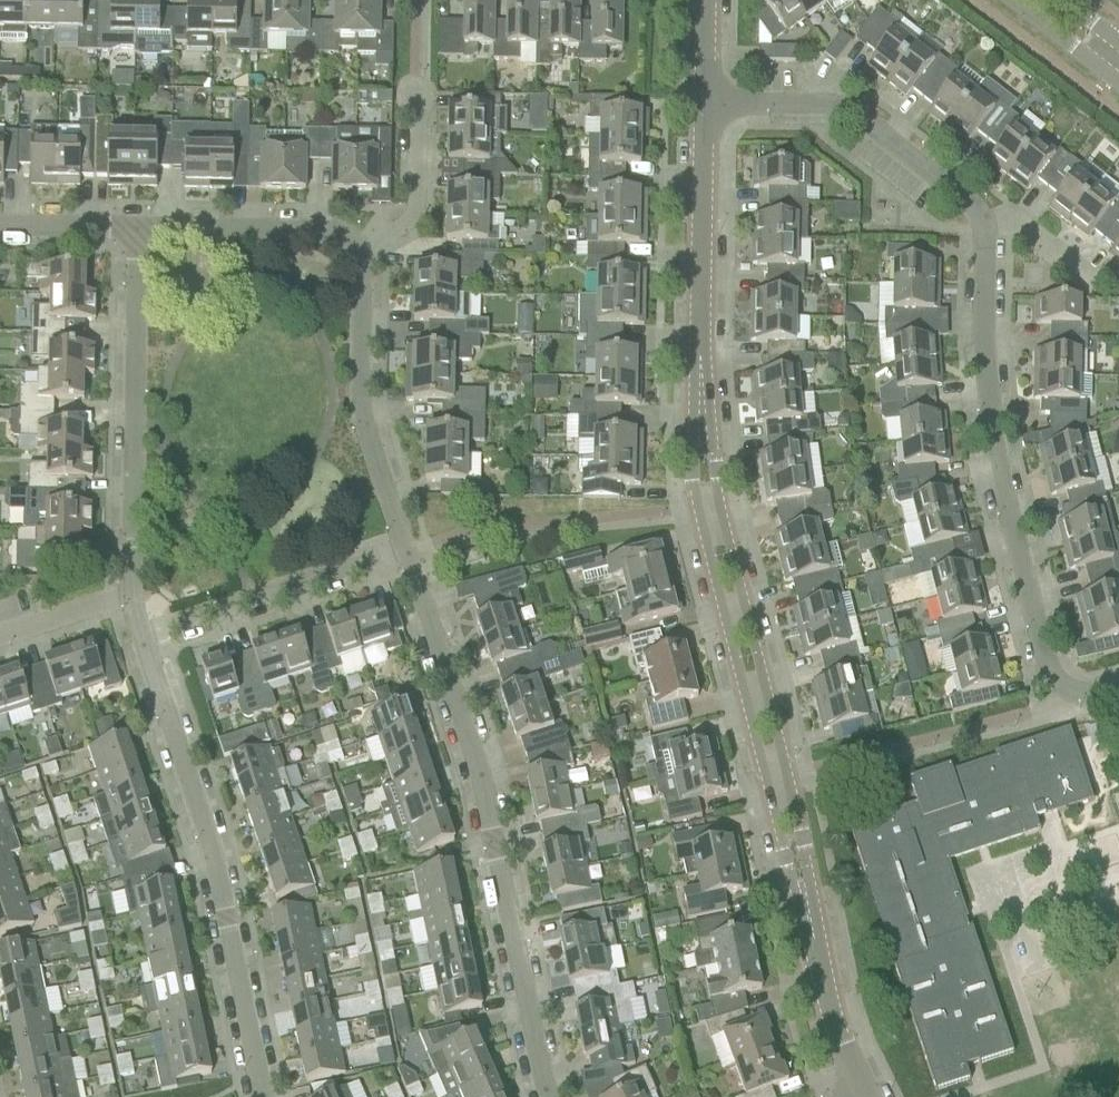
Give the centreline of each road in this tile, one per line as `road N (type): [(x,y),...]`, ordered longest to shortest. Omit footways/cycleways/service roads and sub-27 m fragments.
road 1 (residential): [(698,339),(696,509),(763,785),(819,967)]
road 2 (residential): [(819,967),(789,778),(721,507),(698,339)]
road 3 (residential): [(547,1096),(479,776),(406,549)]
road 4 (residential): [(1118,688),(1085,698),(1059,694),(1045,675),(989,415),(984,223)]
road 5 (residential): [(141,635),(215,863),(263,1096)]
road 6 (residential): [(131,229),(131,592)]
road 7 (residential): [(984,223),(855,115),(821,106),(704,106)]
road 8 (residential): [(406,549),(361,400),(361,243)]
road 9 (residential): [(141,635),(406,549)]
road 10 (residential): [(698,339),(704,106)]
road 11 (residential): [(131,229),(332,232),(361,243)]
road 12 (residential): [(361,243),(401,228),(413,203),(413,76)]
road 13 (residential): [(0,636),(131,592)]
road 14 (residential): [(857,1096),(819,967)]
road 15 (residential): [(0,228),(131,229)]

